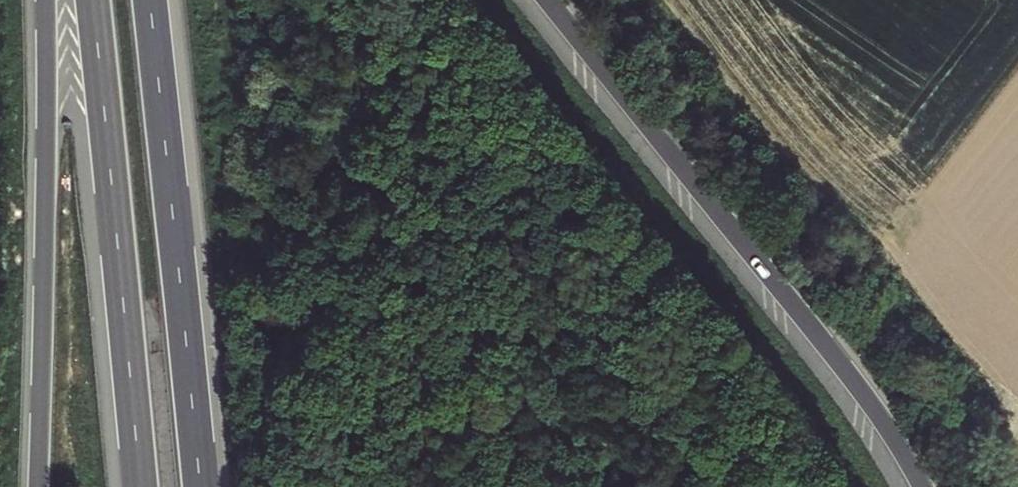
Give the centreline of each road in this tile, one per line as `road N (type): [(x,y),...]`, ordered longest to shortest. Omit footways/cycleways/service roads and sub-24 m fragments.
road 1 (motorway): [(927,486),(874,401),(551,0)]
road 2 (motorway): [(200,486),(150,0)]
road 3 (motorway): [(93,0),(140,486)]
road 4 (motorway): [(46,0),(38,486)]

